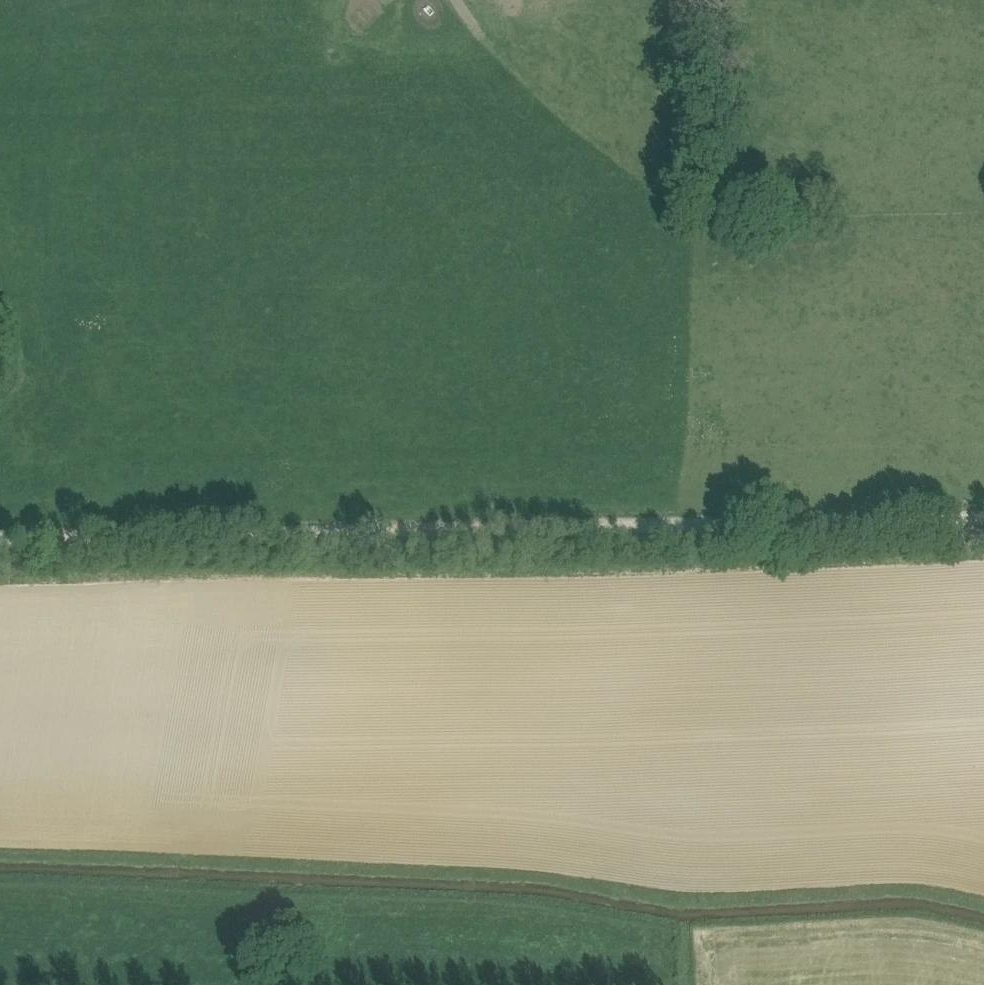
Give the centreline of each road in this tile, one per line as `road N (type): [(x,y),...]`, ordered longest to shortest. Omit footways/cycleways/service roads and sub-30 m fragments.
road 1 (track): [(0,540),(983,523)]

